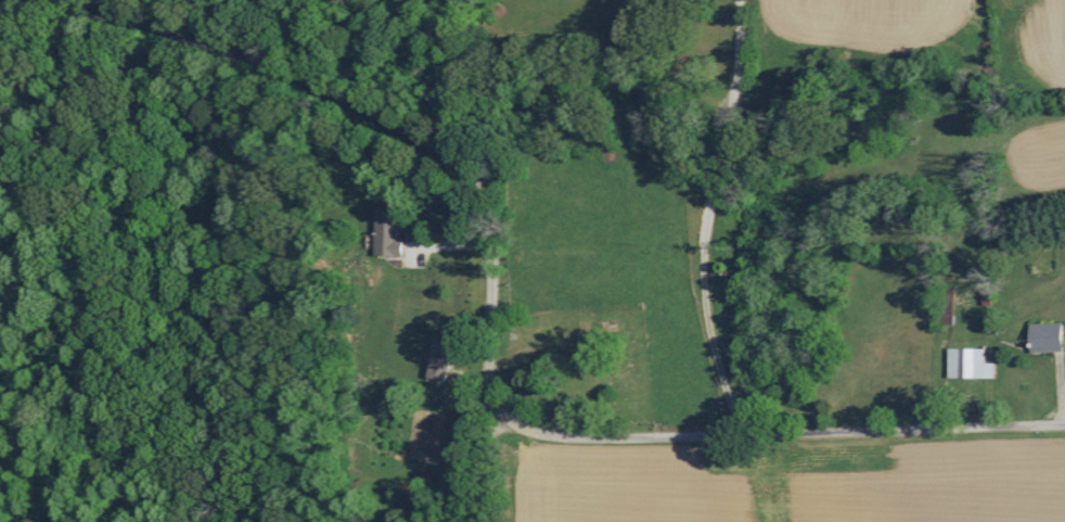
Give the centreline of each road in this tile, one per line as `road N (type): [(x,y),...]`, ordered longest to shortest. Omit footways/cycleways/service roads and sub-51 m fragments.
road 1 (residential): [(1064,425),(594,440),(523,430),(499,410),(490,387),(488,215),(458,165),(316,80),(48,0)]

